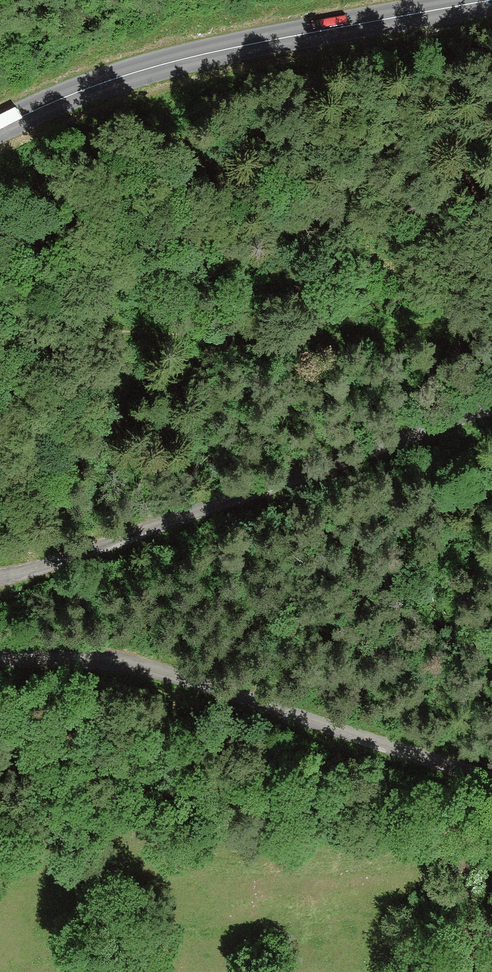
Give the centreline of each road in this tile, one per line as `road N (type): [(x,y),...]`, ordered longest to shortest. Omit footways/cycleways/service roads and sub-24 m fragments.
road 1 (unclassified): [(0,577),(491,407)]
road 2 (unclassified): [(491,778),(128,665),(0,660)]
road 3 (secondary): [(489,0),(185,56),(0,128)]

